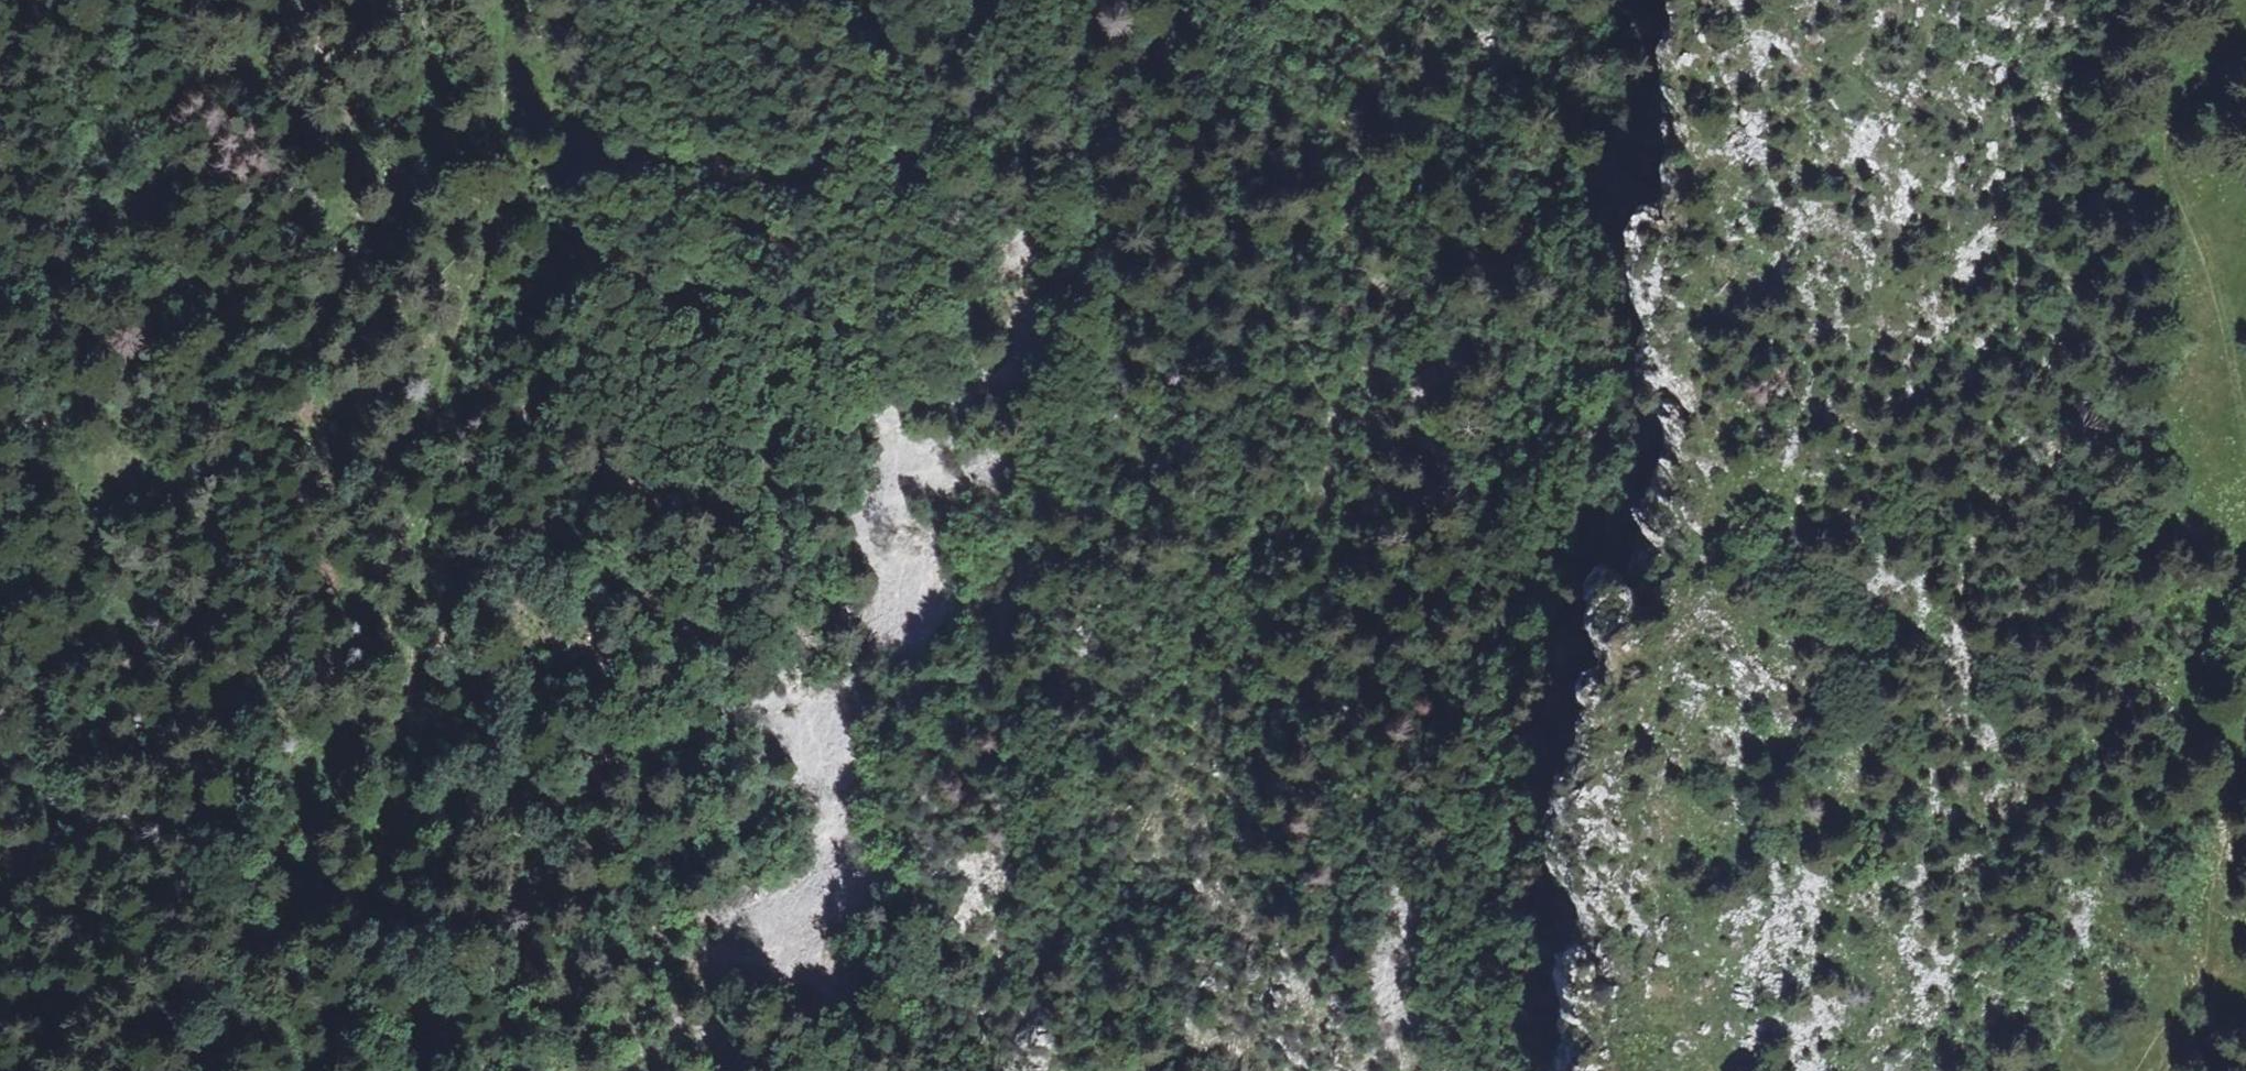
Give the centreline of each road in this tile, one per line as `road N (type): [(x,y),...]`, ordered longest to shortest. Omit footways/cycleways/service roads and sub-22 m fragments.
road 1 (track): [(2245,33),(2218,63),(2179,143),(2245,433)]
road 2 (track): [(2245,763),(2227,812),(2202,960),(2162,1070)]

